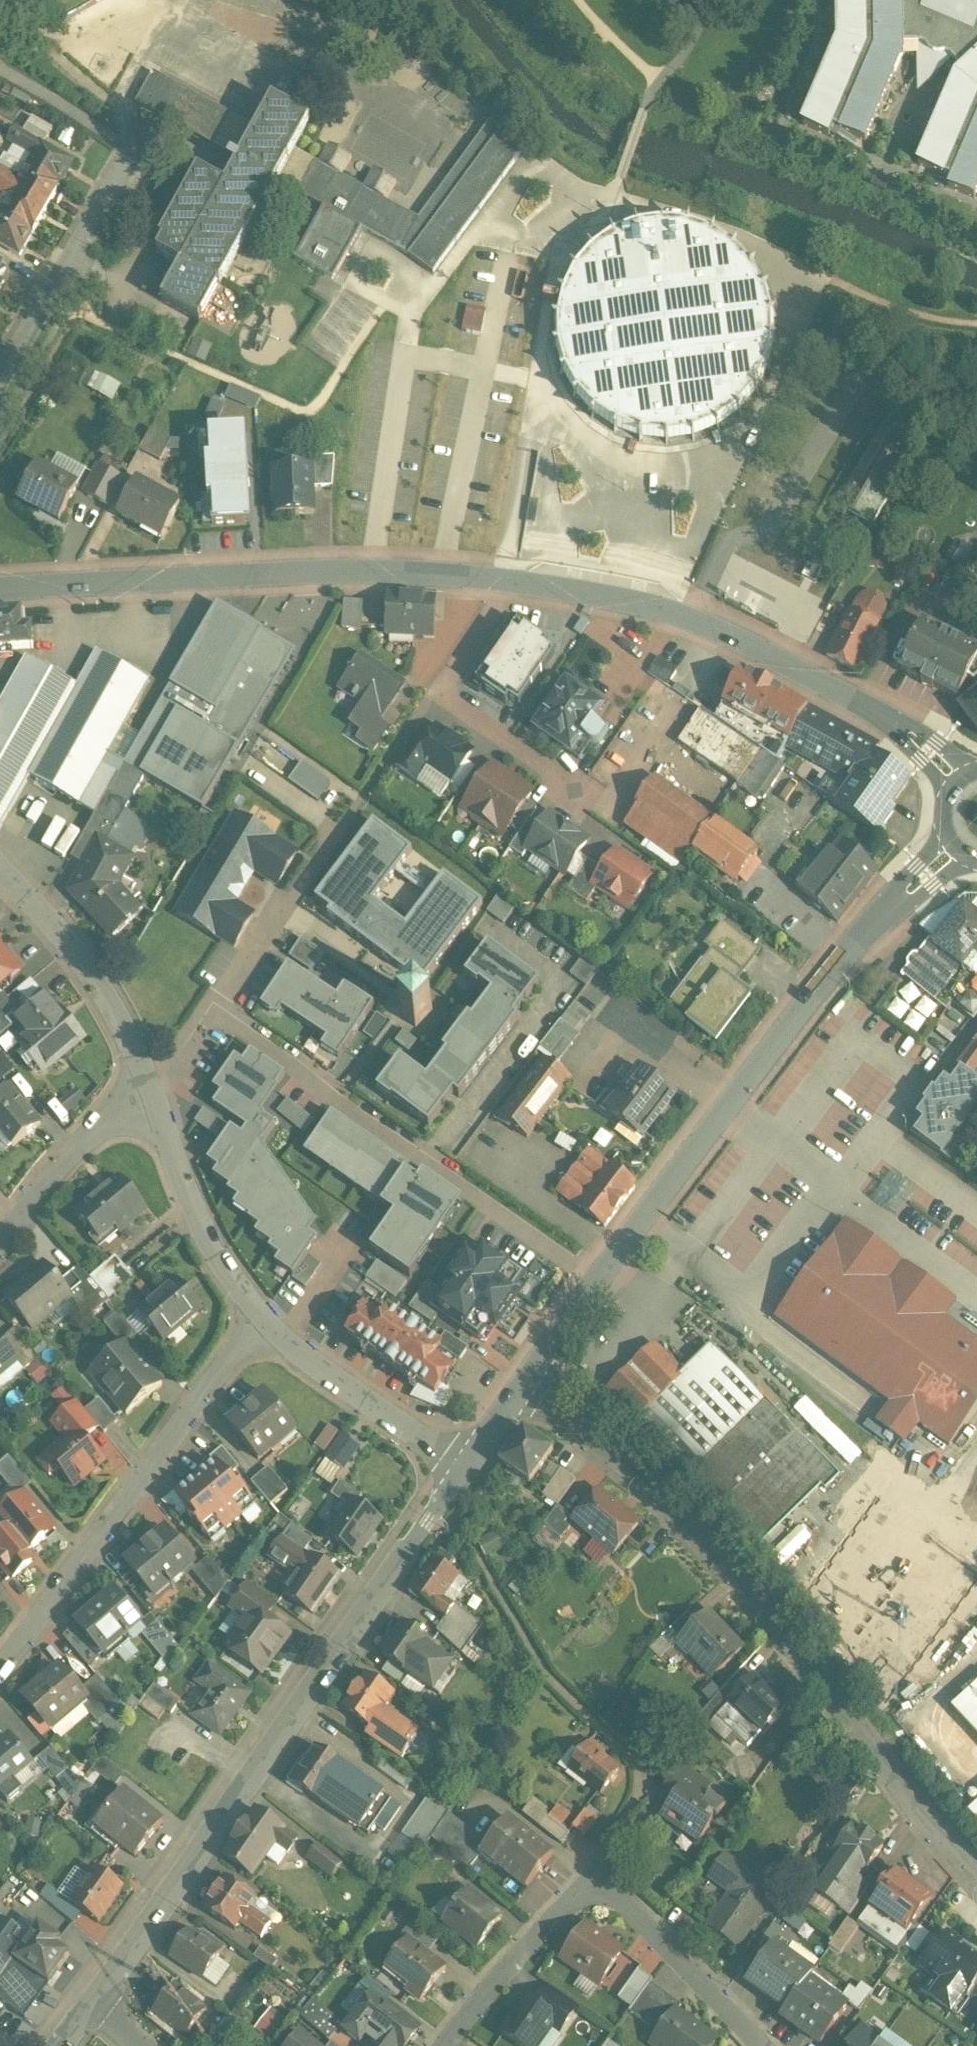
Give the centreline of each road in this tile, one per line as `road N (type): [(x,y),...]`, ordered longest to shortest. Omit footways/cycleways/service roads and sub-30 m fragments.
road 1 (tertiary): [(0,589),(374,571),(603,598),(685,618),(778,659),(900,730),(960,781)]
road 2 (residential): [(976,1869),(843,1710),(773,1610),(656,1493),(526,1381)]
road 3 (tertiary): [(464,1472),(91,2006)]
road 4 (tertiary): [(954,850),(847,956),(600,1281)]
road 5 (residential): [(761,2045),(646,1921),(595,1891),(545,1926),(444,2045)]
road 6 (residential): [(0,1670),(259,1318)]
road 7 (residential): [(501,939),(558,984),(427,1164)]
road 8 (residential): [(147,1093),(113,1001),(0,869)]
road 9 (residential): [(217,1017),(362,800)]
road 10 (residential): [(464,1472),(259,1318)]
road 11 (residential): [(427,1164),(217,1017)]
road 12 (residential): [(259,1318),(206,1236),(147,1093)]
road 13 (residential): [(0,384),(126,168)]
road 14 (residential): [(147,1093),(71,1157),(0,1245)]
road 15 (residential): [(600,1281),(427,1164)]
road 16 (tertiary): [(600,1281),(526,1381)]

